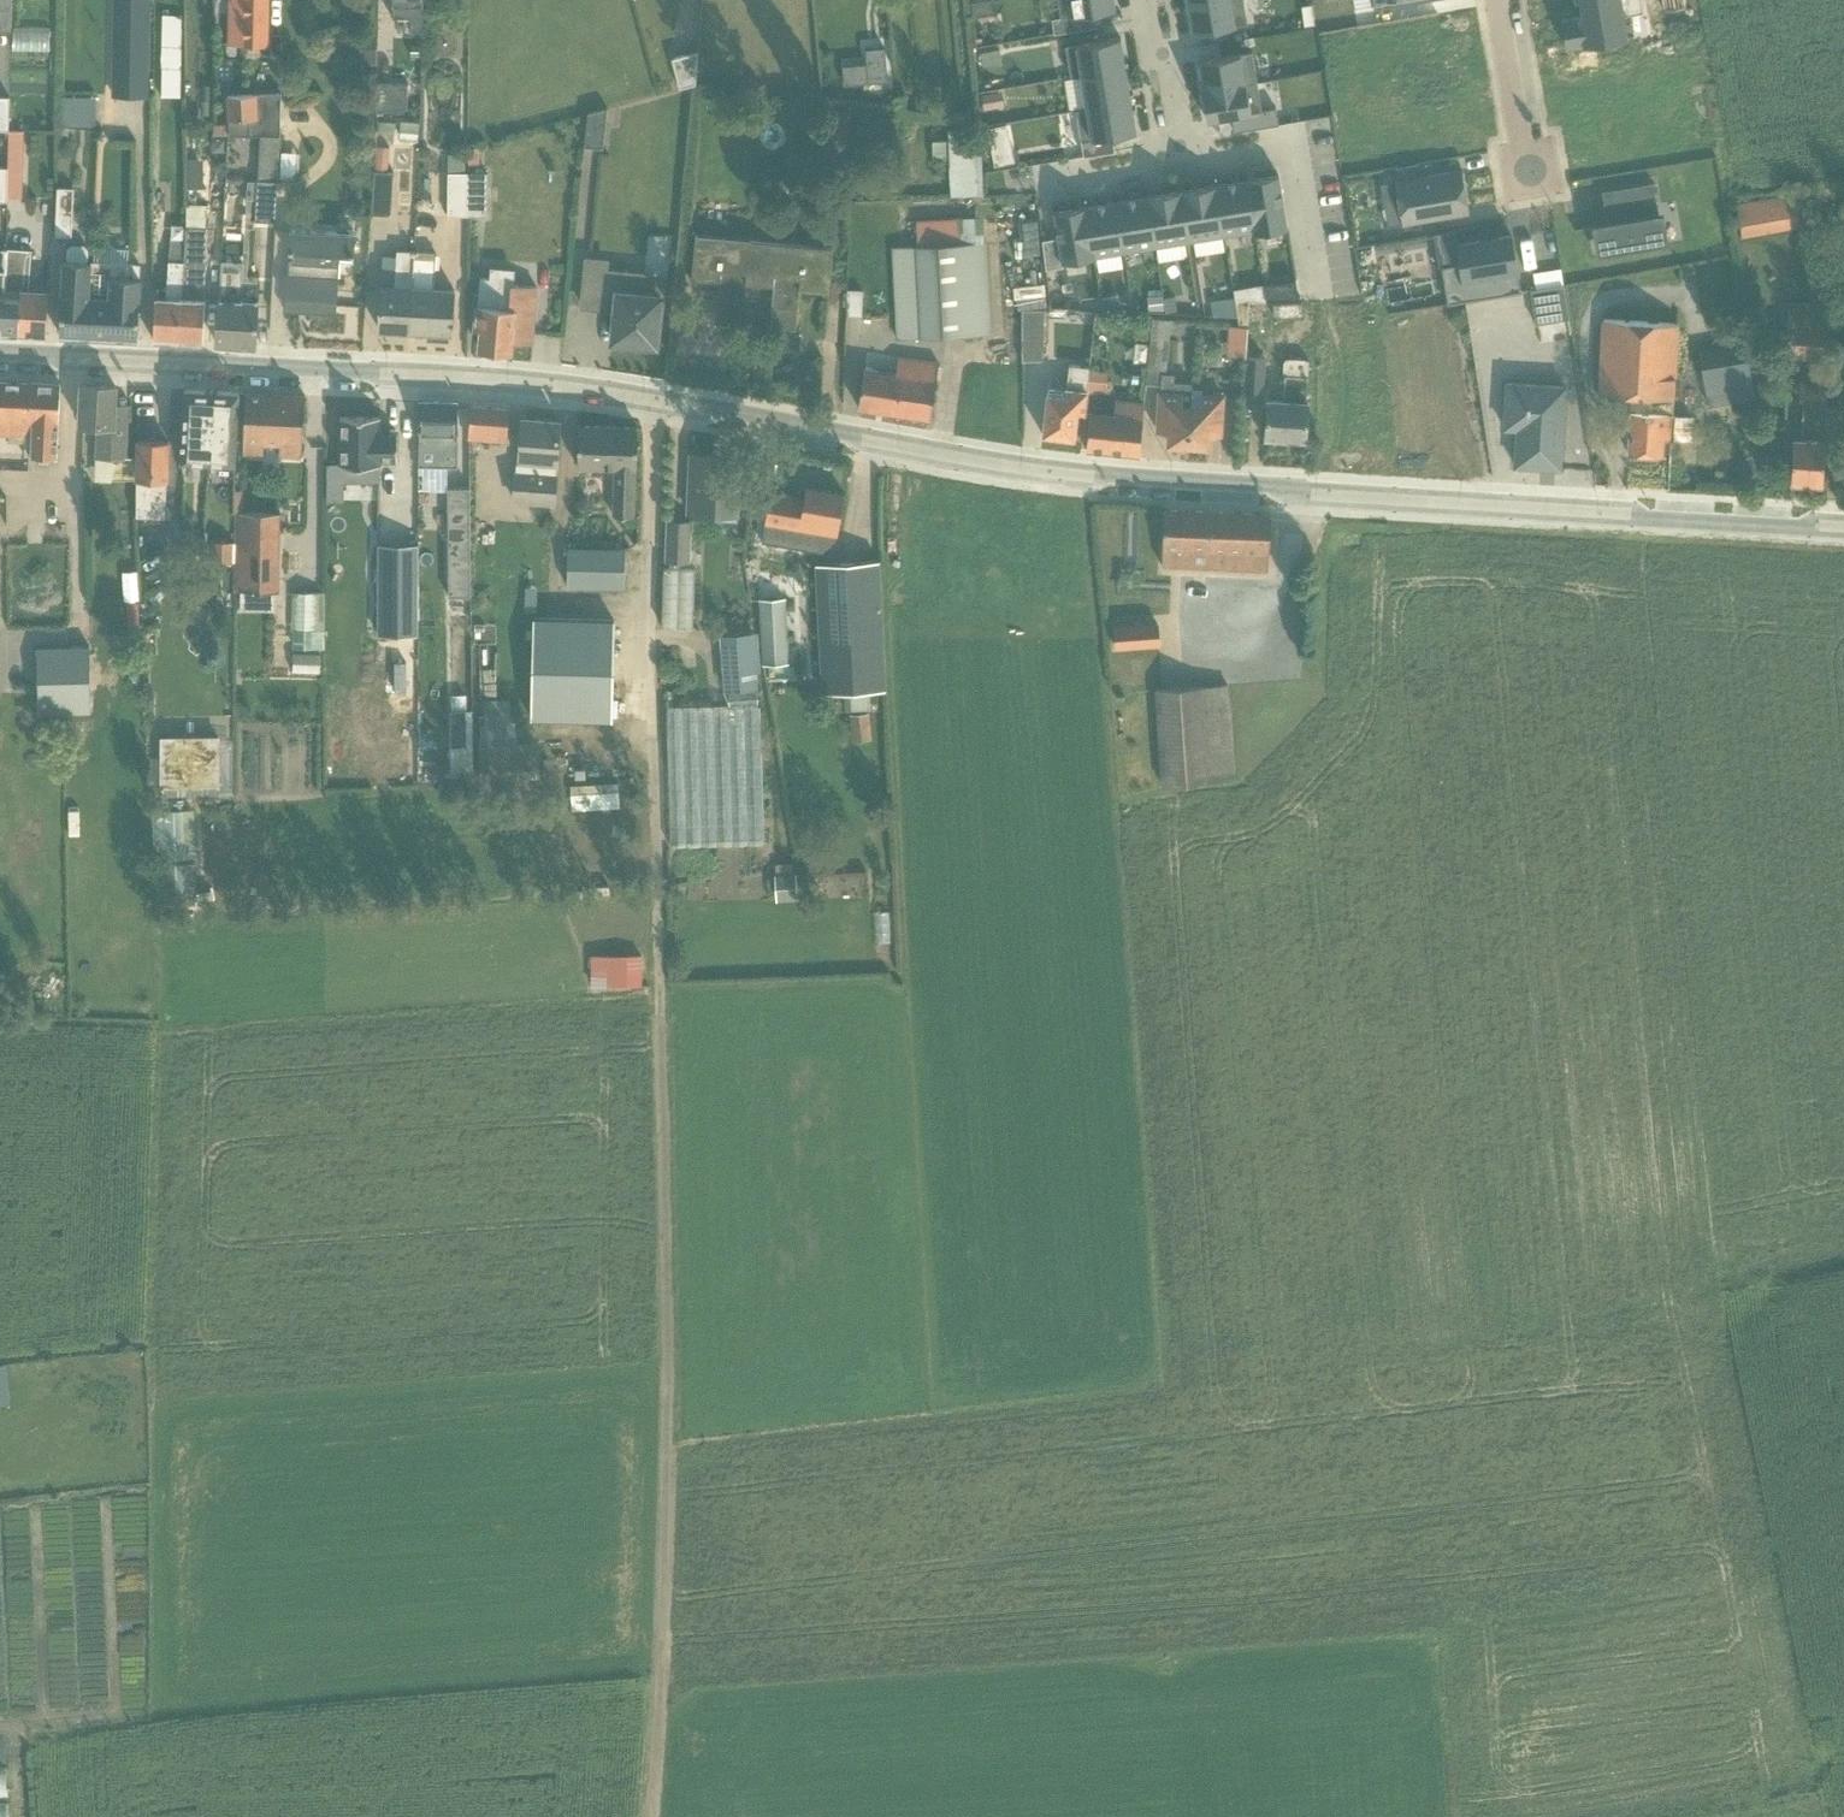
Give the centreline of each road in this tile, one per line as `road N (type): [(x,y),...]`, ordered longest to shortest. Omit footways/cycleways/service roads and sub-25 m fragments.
road 1 (tertiary): [(1843,525),(1118,481),(552,387),(0,355)]
road 2 (track): [(652,401),(661,1665),(644,1816)]
road 3 (residential): [(1178,161),(1288,144),(1313,314)]
road 4 (residential): [(1497,0),(1526,174)]
road 5 (residential): [(1152,0),(1178,161)]
road 6 (residential): [(1043,188),(1178,161)]

